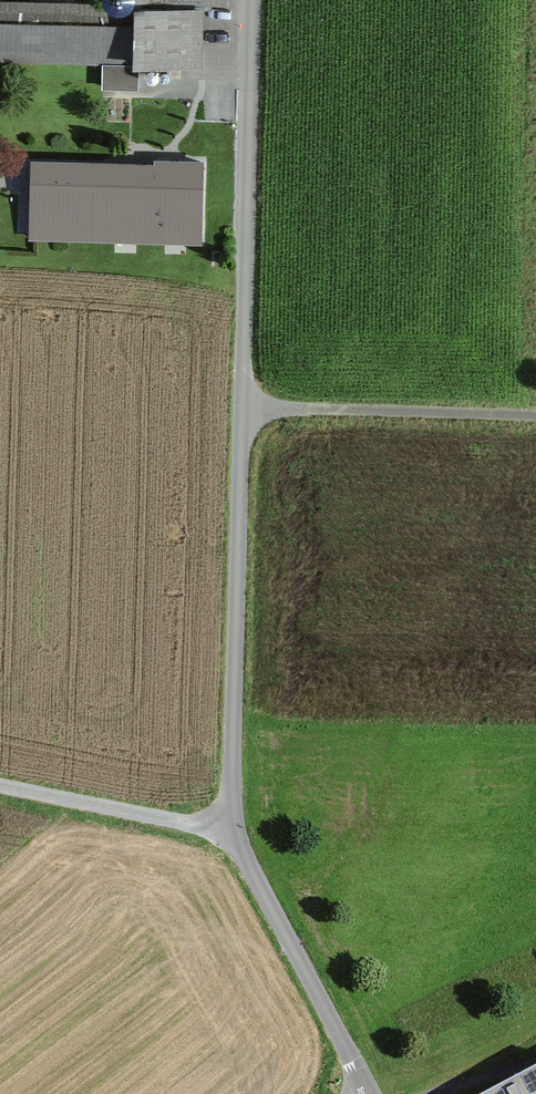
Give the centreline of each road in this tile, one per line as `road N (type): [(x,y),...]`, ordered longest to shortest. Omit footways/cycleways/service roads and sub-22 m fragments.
road 1 (unclassified): [(255,0),(234,840)]
road 2 (track): [(244,408),(535,413)]
road 3 (residential): [(366,1093),(234,840)]
road 4 (track): [(234,840),(0,787)]

